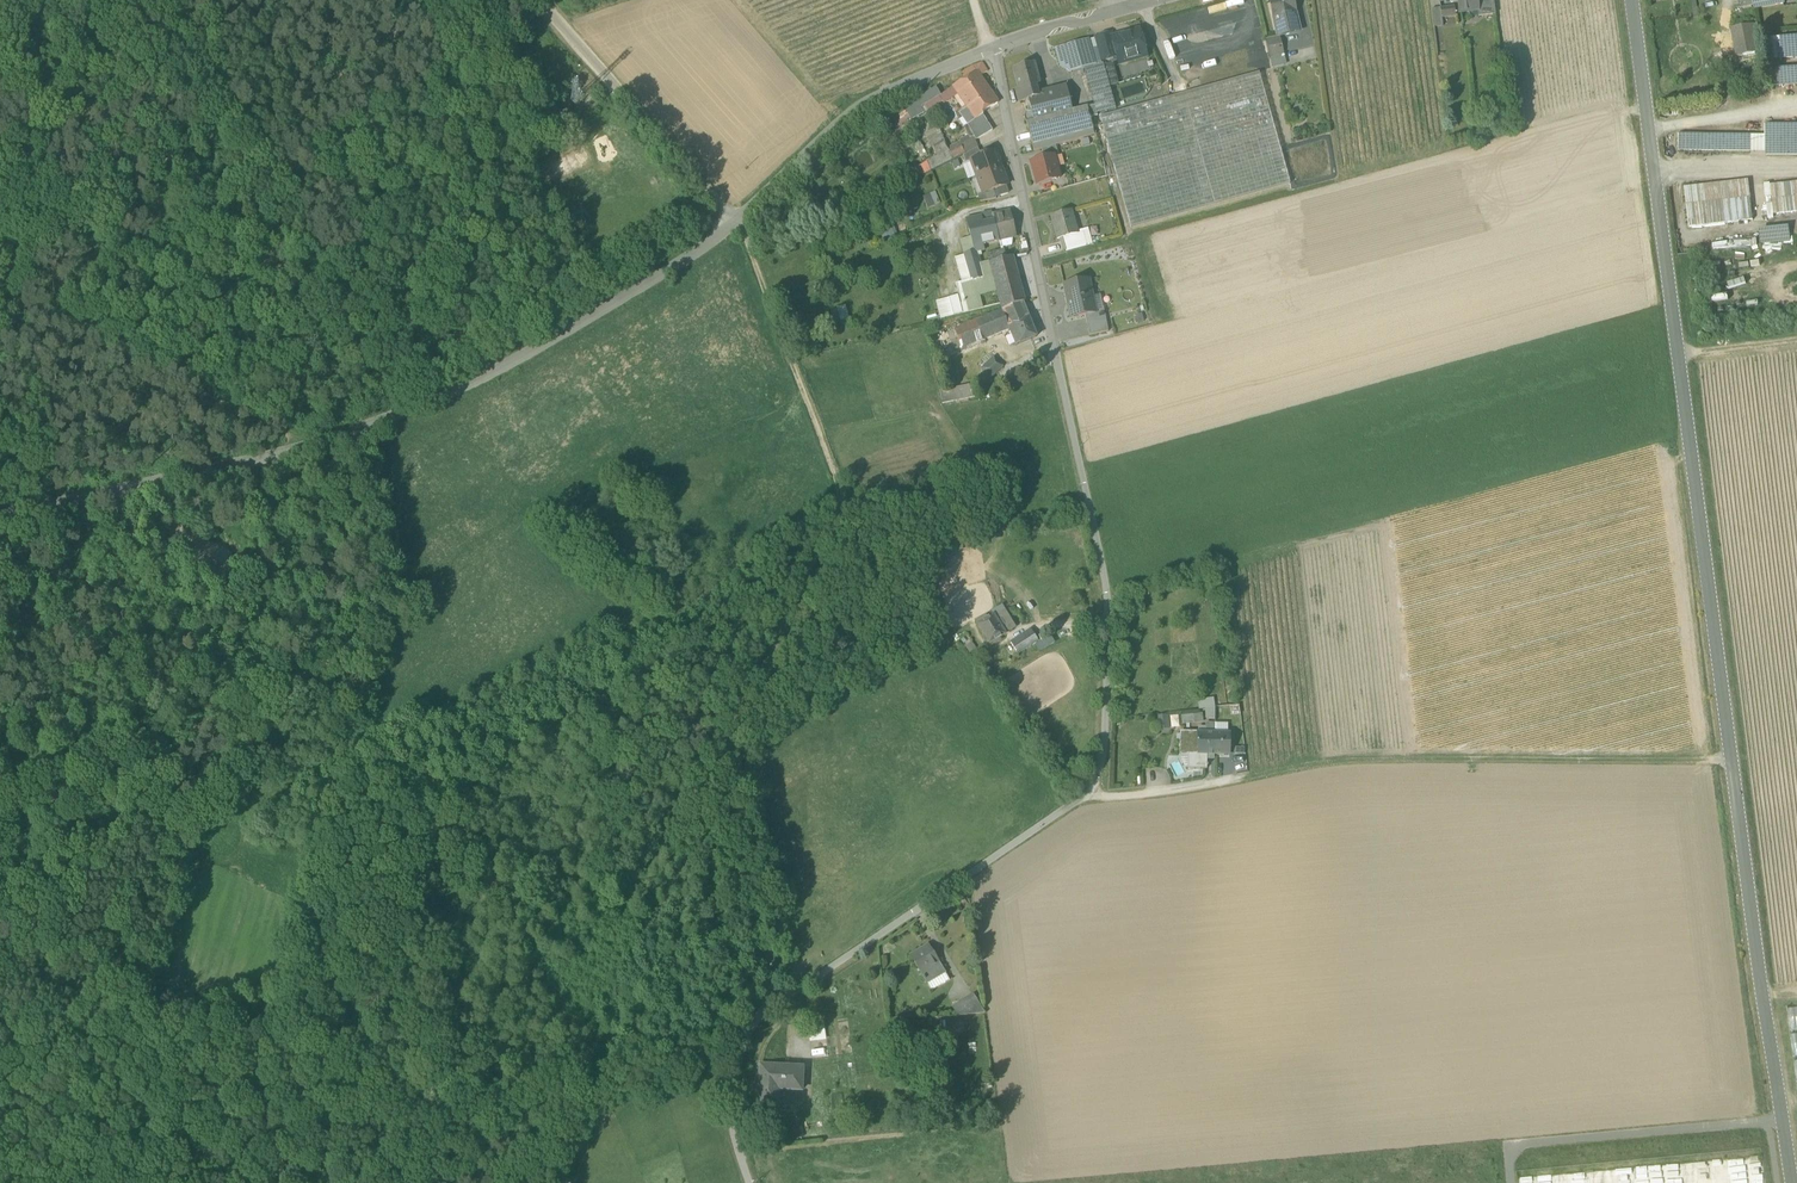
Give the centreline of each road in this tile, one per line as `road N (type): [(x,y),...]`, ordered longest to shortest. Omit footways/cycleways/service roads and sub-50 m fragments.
road 1 (residential): [(989,49),(1109,604),(1105,748),(1093,790),(754,1020),(729,1117),(753,1182)]
road 2 (residential): [(1632,0),(1789,1182)]
road 3 (unclassified): [(0,514),(305,447),(463,389),(742,222),(861,108),(989,49)]
road 4 (track): [(754,1020),(770,981),(769,940),(761,858),(733,737),(845,509),(742,222)]
road 5 (track): [(360,430),(404,577),(376,623),(328,659),(0,829)]
road 6 (track): [(1728,769),(1314,759),(1248,774)]
road 7 (track): [(328,659),(350,739),(311,781),(252,822),(210,849),(188,850),(172,832),(173,810),(219,743),(228,711)]
road 8 (track): [(305,447),(0,304)]
road 9 (track): [(1511,1182),(1507,1146),(1780,1120)]
road 10 (track): [(531,1182),(644,1081),(749,1027)]
road 11 (residential): [(989,49),(1147,0)]
road 12 (track): [(1796,338),(1674,349)]

